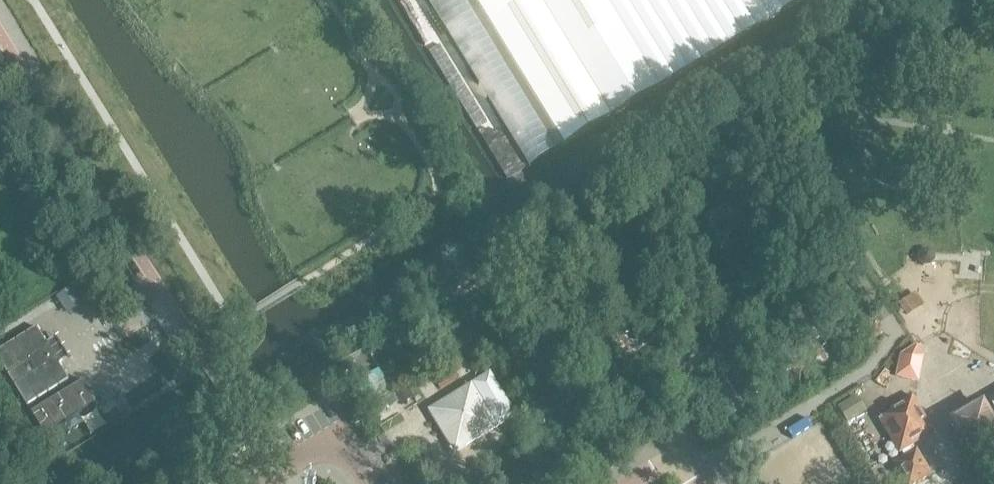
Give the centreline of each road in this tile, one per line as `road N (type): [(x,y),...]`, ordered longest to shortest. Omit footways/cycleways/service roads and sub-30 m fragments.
road 1 (unclassified): [(365,483),(339,448),(324,447),(263,483)]

